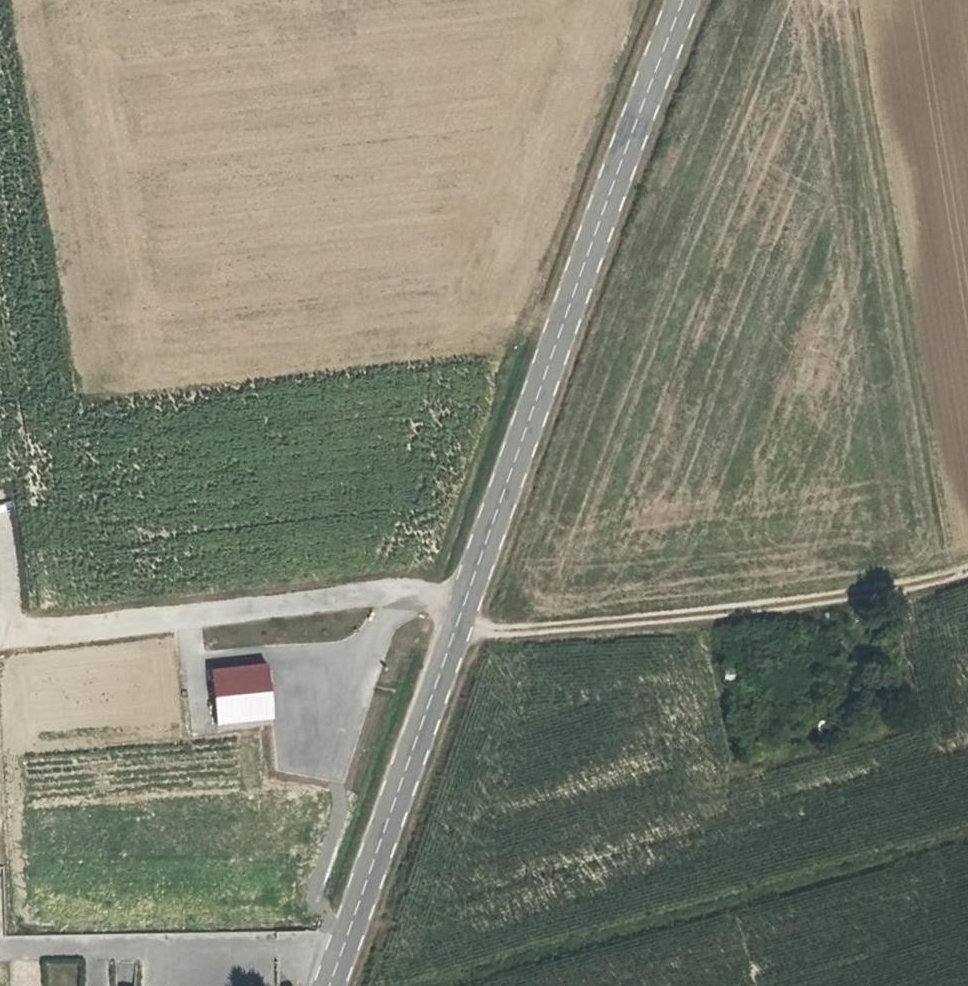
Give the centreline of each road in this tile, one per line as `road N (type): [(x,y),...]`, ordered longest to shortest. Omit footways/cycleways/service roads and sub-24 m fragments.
road 1 (tertiary): [(335,985),(688,0)]
road 2 (track): [(459,633),(665,621),(848,596),(967,565)]

